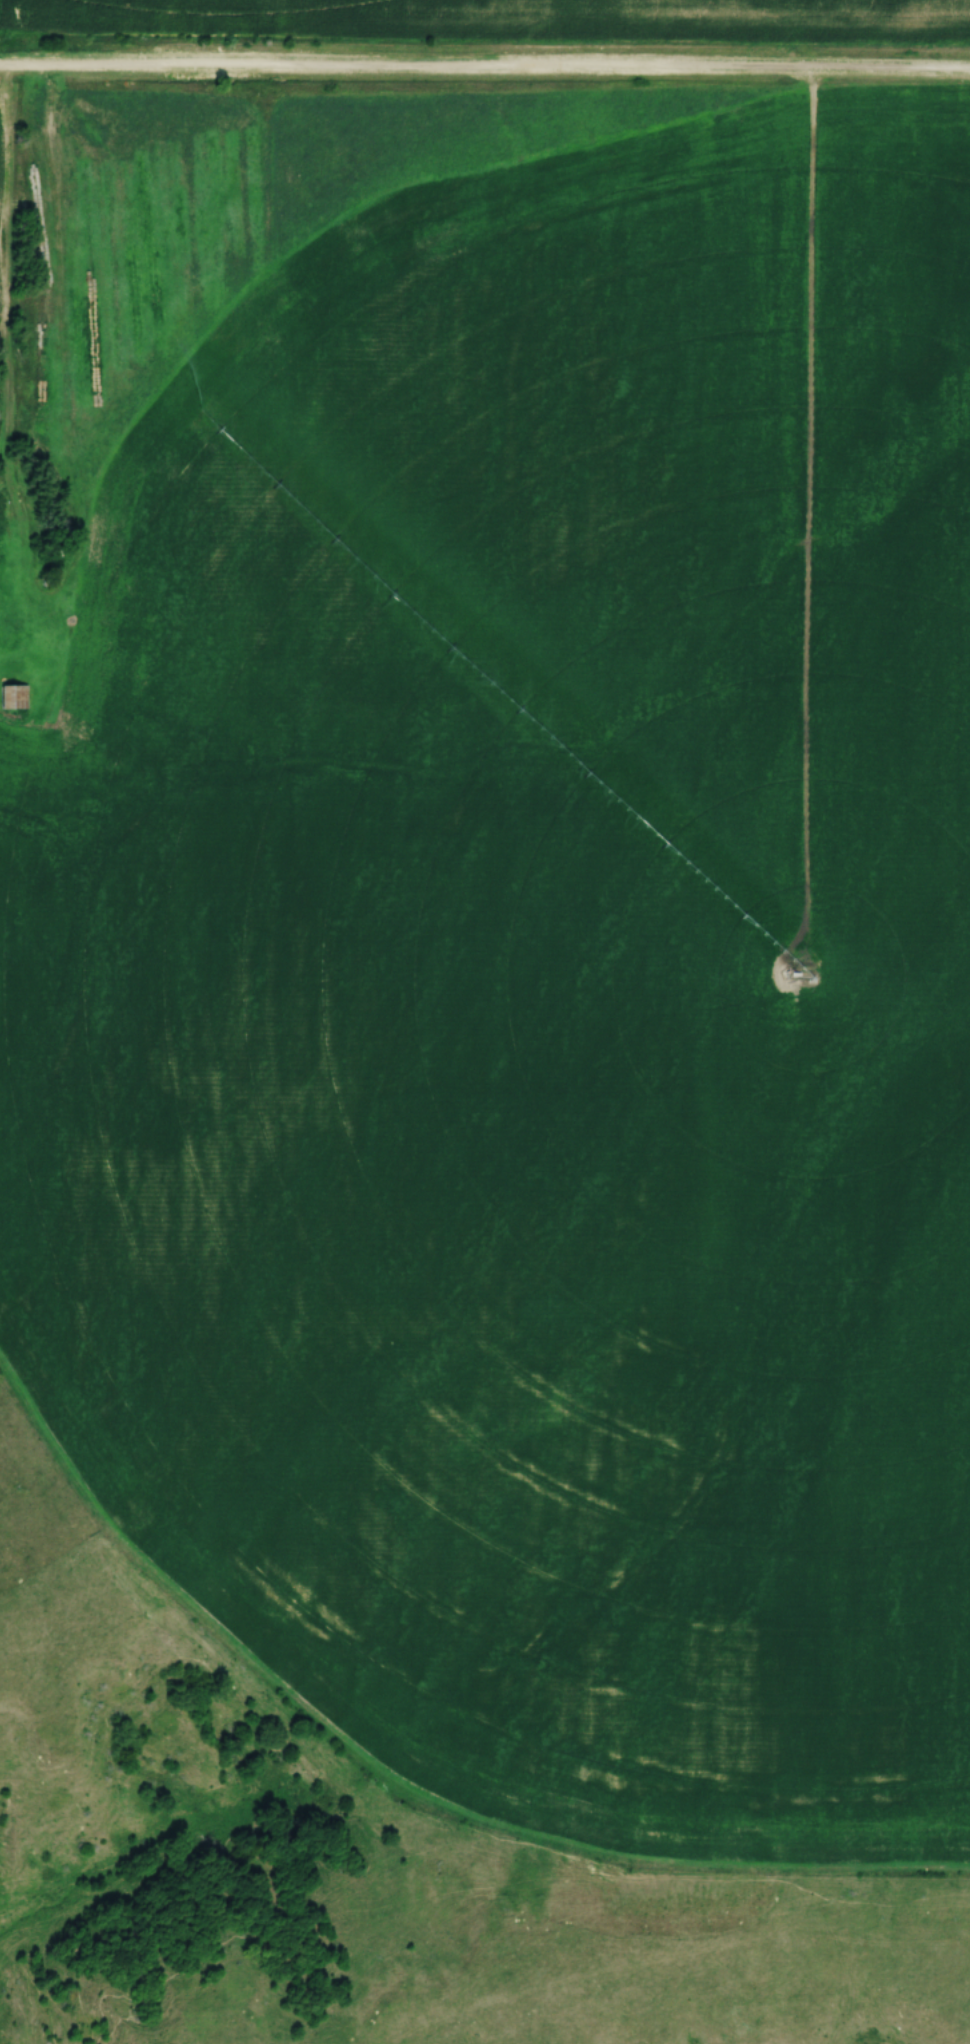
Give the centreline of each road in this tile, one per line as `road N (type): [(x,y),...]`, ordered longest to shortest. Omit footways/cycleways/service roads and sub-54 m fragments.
road 1 (residential): [(0,59),(969,65)]

